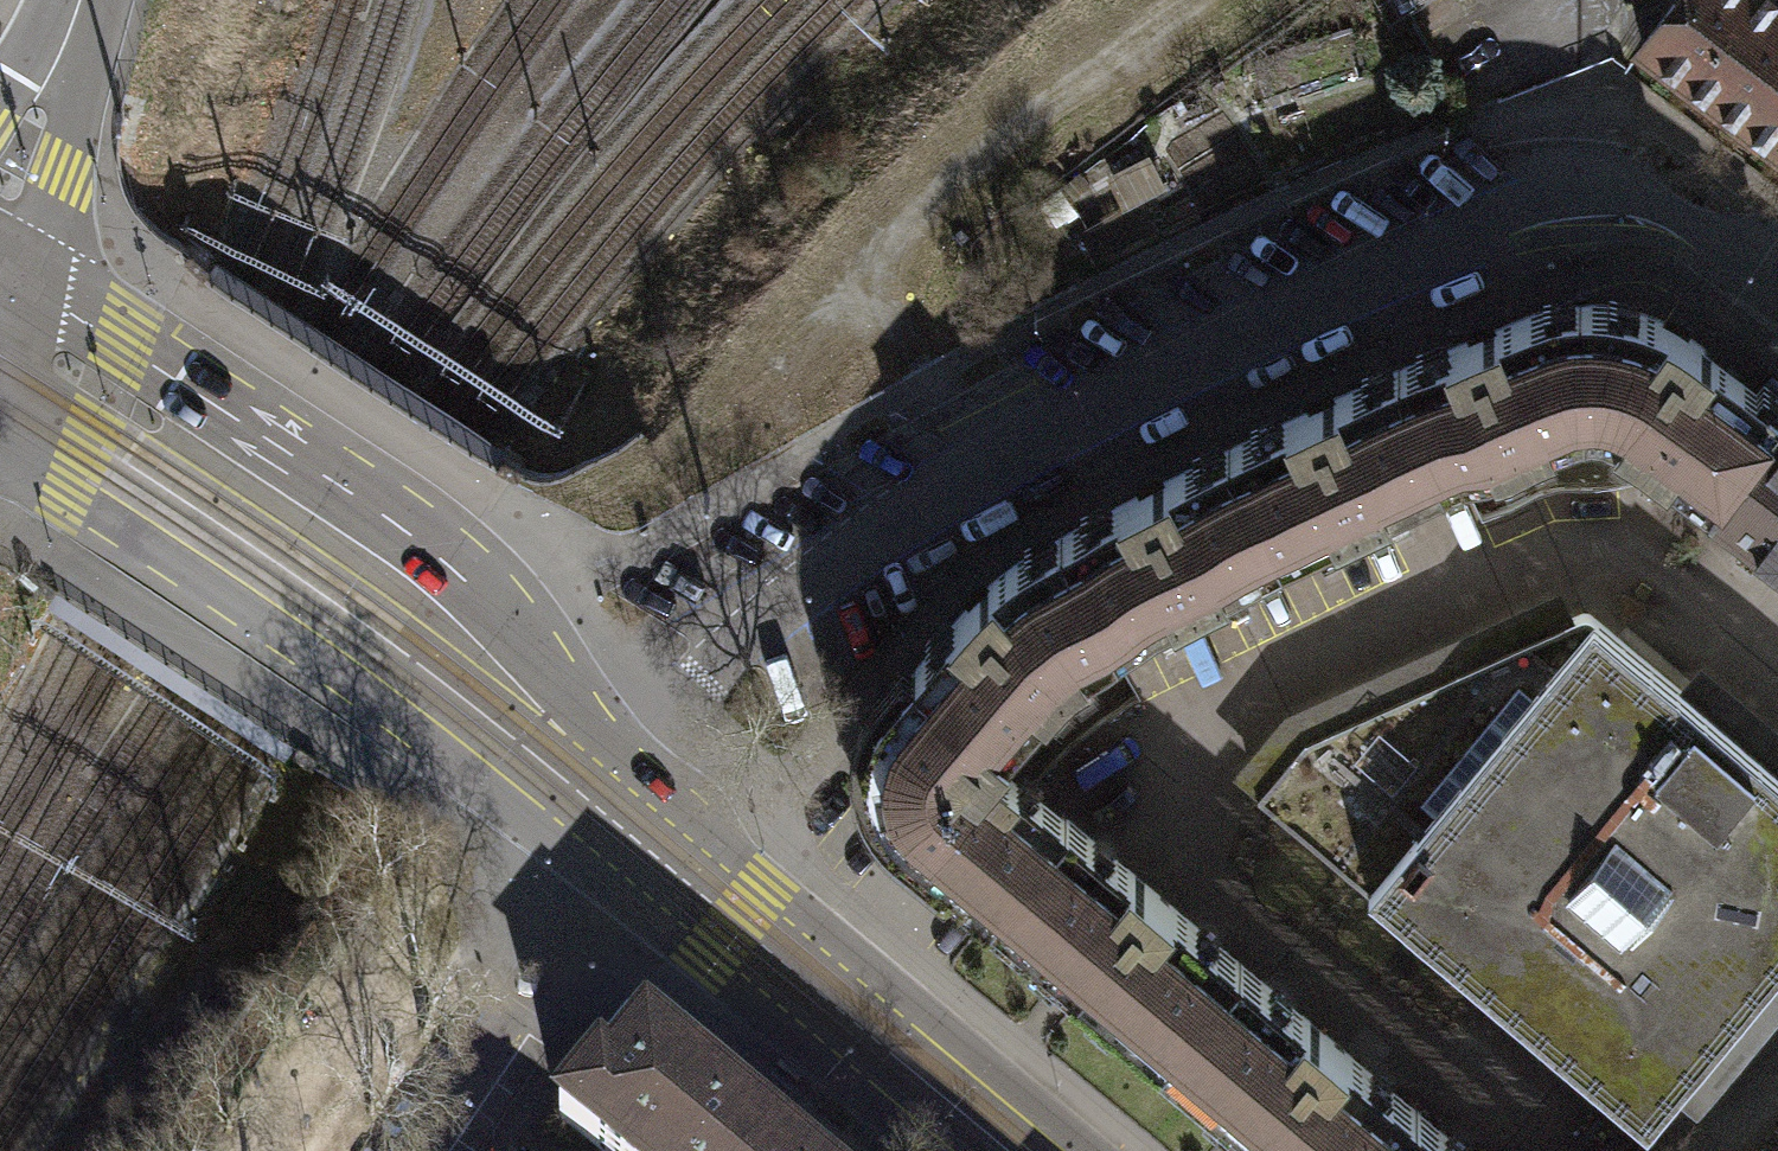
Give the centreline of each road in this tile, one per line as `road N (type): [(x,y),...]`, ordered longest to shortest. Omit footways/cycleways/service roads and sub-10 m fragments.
road 1 (residential): [(1777,286),(1670,215),(1625,205),(1568,206),(1479,232),(1244,337),(982,474),(861,549),(675,717),(626,833)]
road 2 (tertiary): [(590,802),(555,692),(477,583),(421,533),(0,272)]
road 3 (tertiary): [(0,460),(417,741),(485,775),(590,802)]
road 4 (track): [(982,474),(902,315),(897,284),(904,251),(1001,152),(1200,0)]
road 5 (tertiary): [(1008,1150),(626,833)]
road 6 (residential): [(626,833),(579,924),(424,1150)]

